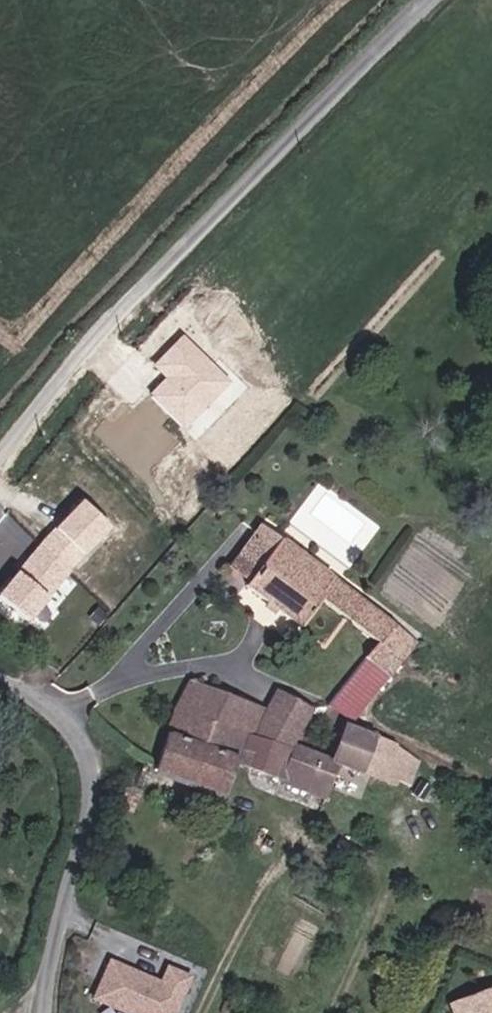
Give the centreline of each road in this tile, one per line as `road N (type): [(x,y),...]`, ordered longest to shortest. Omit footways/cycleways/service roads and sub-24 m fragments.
road 1 (residential): [(0,466),(113,327),(430,0)]
road 2 (residential): [(0,671),(85,735),(97,783),(45,1012)]

